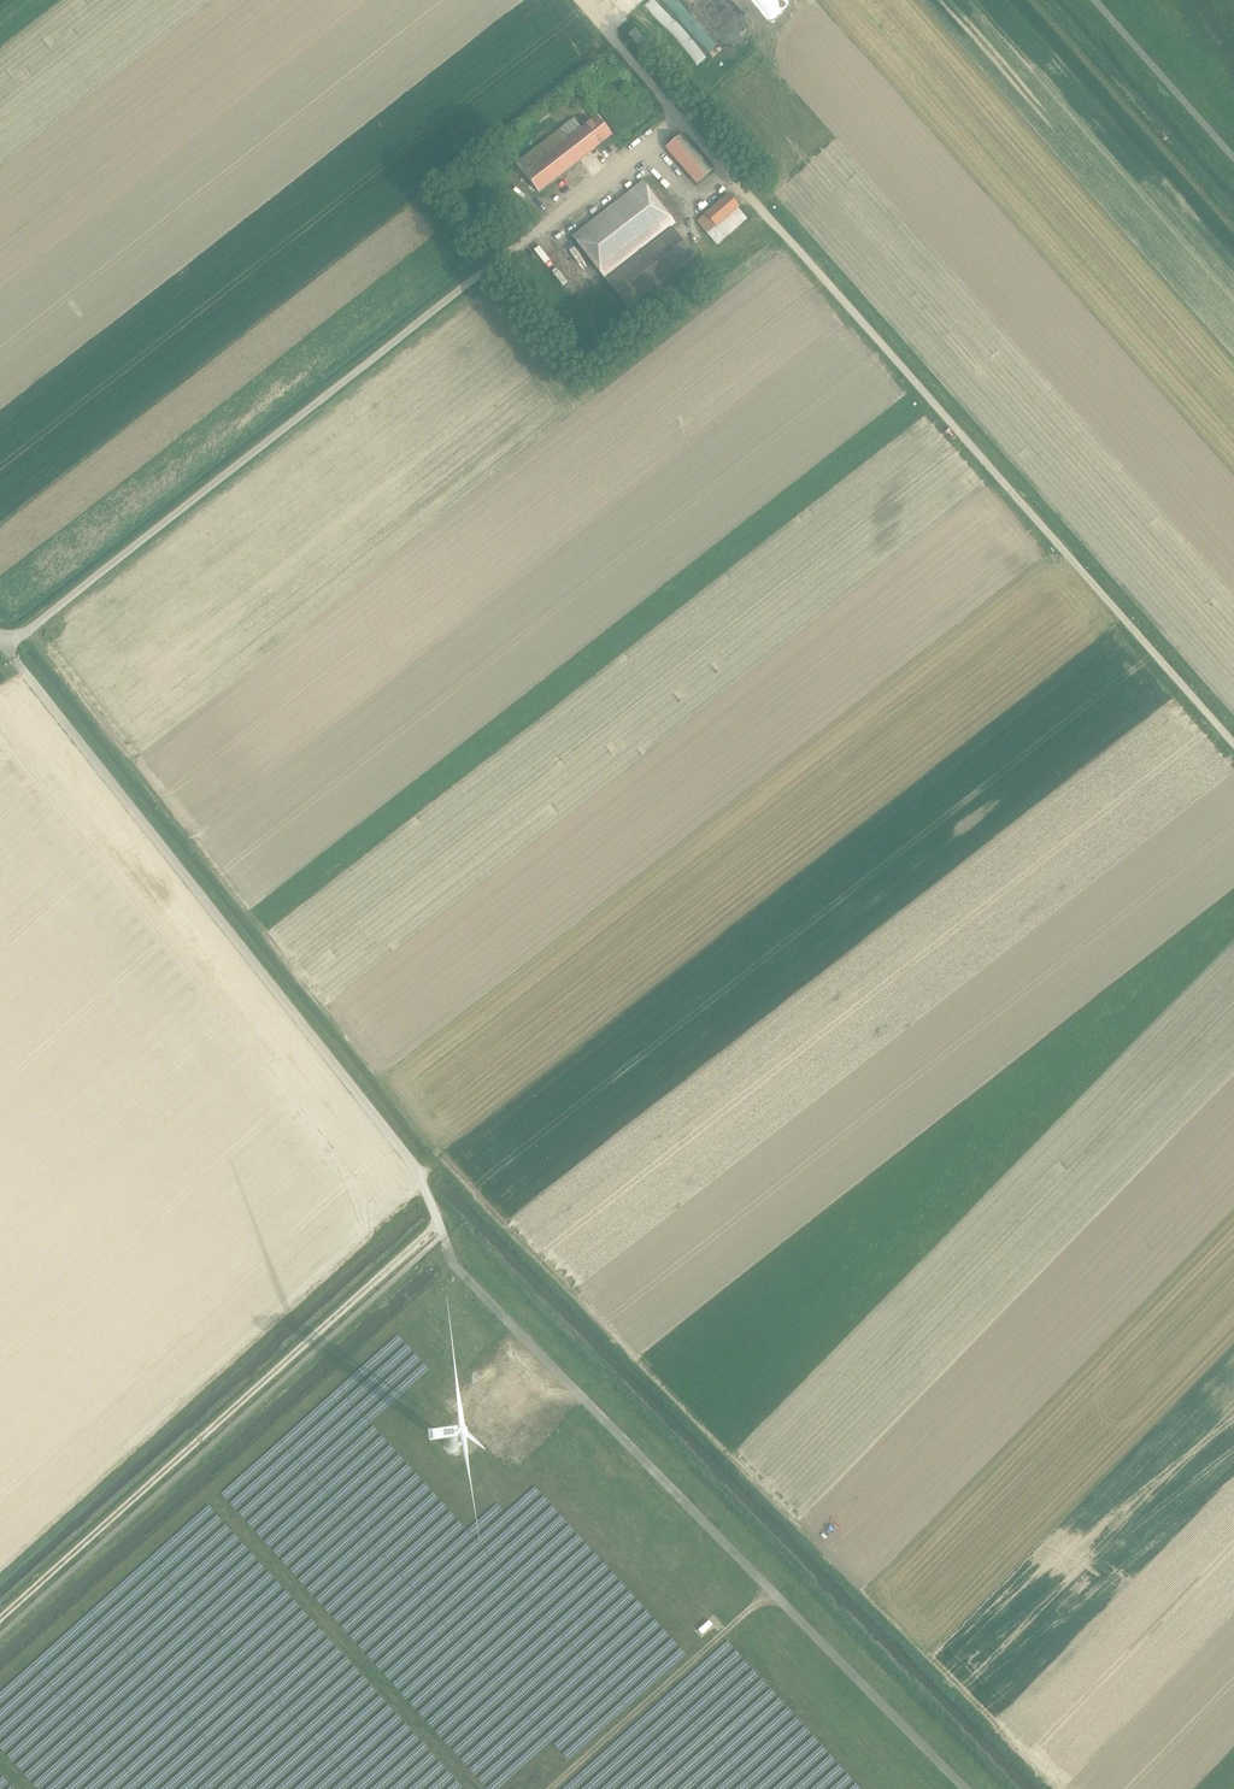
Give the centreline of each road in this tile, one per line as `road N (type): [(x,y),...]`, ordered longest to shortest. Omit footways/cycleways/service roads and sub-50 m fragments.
road 1 (track): [(1233,744),(581,0)]
road 2 (unclassified): [(4,649),(678,118)]
road 3 (track): [(444,1234),(411,1161),(4,649)]
road 4 (track): [(0,1617),(438,1223)]
road 5 (track): [(216,1502),(475,1788)]
road 6 (track): [(550,1788),(771,1590)]

